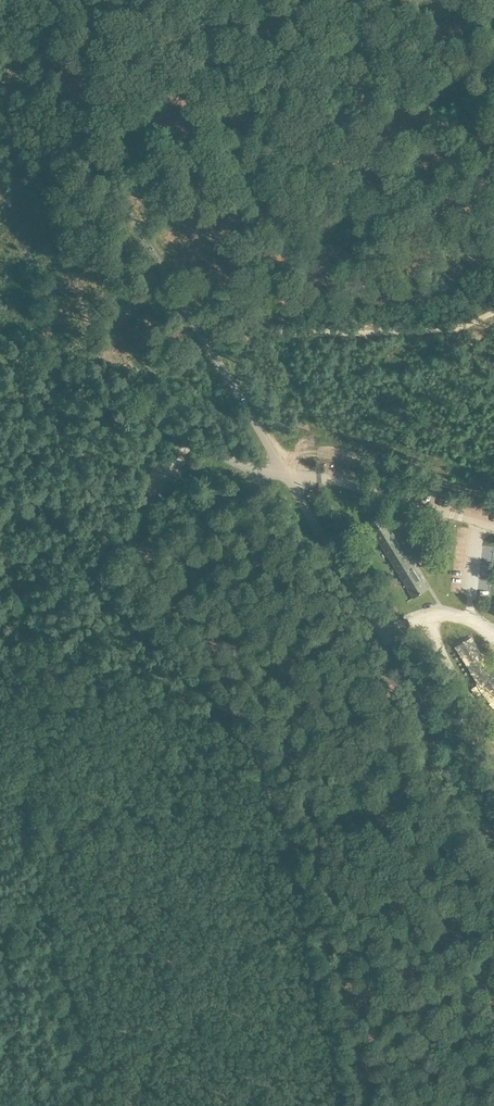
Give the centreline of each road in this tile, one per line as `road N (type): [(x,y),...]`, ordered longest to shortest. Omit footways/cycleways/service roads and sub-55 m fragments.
road 1 (unclassified): [(284,474),(0,5)]
road 2 (unclassified): [(284,474),(253,468),(0,348)]
road 3 (track): [(493,315),(457,329),(398,333),(197,329)]
road 4 (track): [(0,572),(141,501),(174,469),(189,439)]
road 5 (track): [(493,499),(330,455),(277,460)]
road 6 (residential): [(286,477),(345,484),(493,527)]
road 7 (unclassified): [(394,654),(286,477)]
road 8 (track): [(493,822),(394,654)]

